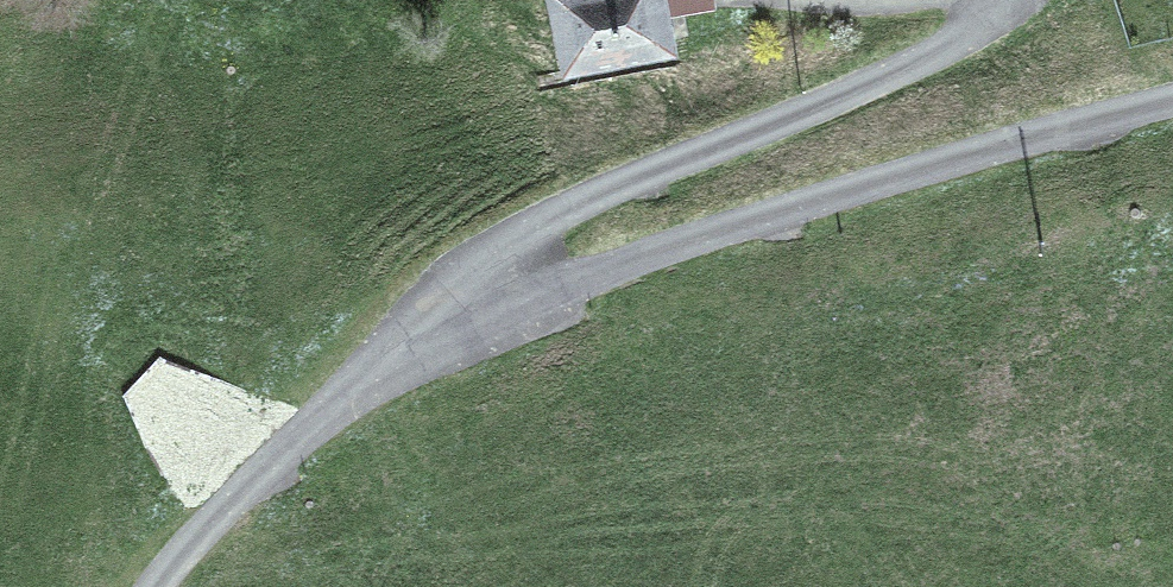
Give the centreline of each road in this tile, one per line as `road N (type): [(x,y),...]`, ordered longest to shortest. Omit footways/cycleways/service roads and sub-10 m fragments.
road 1 (track): [(1172,103),(715,233),(356,380),(224,506),(155,586)]
road 2 (track): [(994,0),(959,35),(902,68),(561,207),(486,249),(356,380)]

